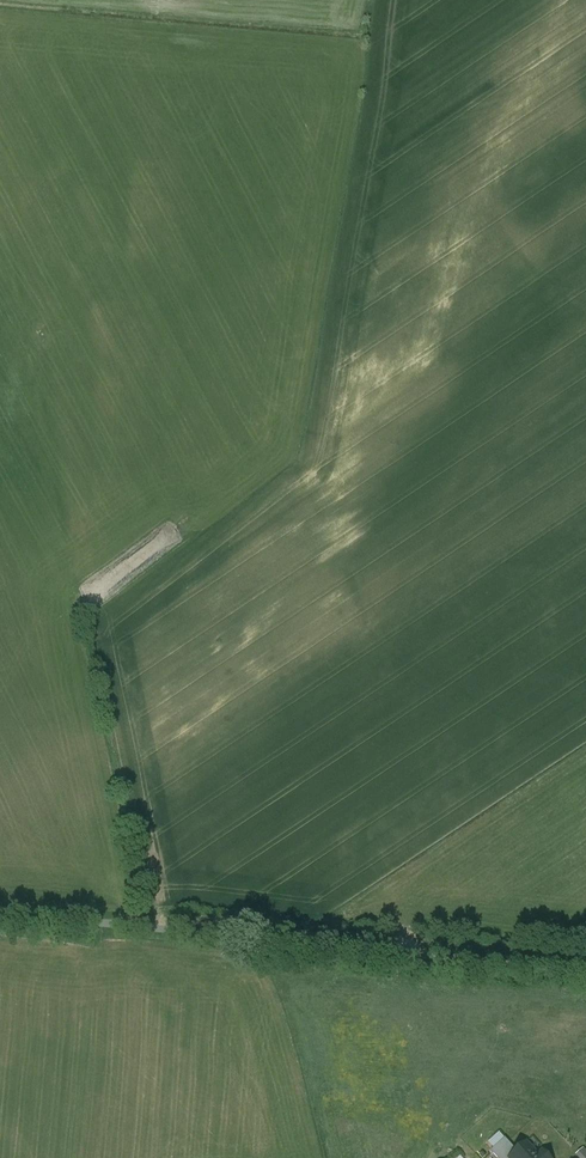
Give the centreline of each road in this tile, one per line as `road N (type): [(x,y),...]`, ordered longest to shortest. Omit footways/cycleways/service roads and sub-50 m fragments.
road 1 (unclassified): [(0,920),(585,968)]

